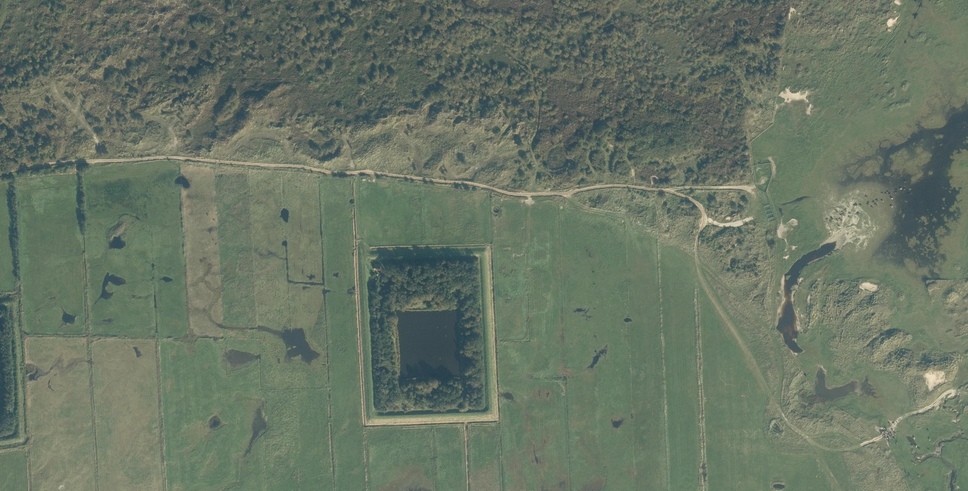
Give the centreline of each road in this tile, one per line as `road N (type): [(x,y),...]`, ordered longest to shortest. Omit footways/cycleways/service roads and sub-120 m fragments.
road 1 (track): [(0,173),(171,157),(534,194)]
road 2 (track): [(702,208),(698,267),(784,419),(832,449),(870,443)]
road 3 (track): [(446,0),(464,20),(500,35),(531,69),(538,103),(534,194)]
road 4 (track): [(704,216),(744,222),(753,193),(665,190),(702,208)]
road 5 (track): [(534,194),(665,190)]

